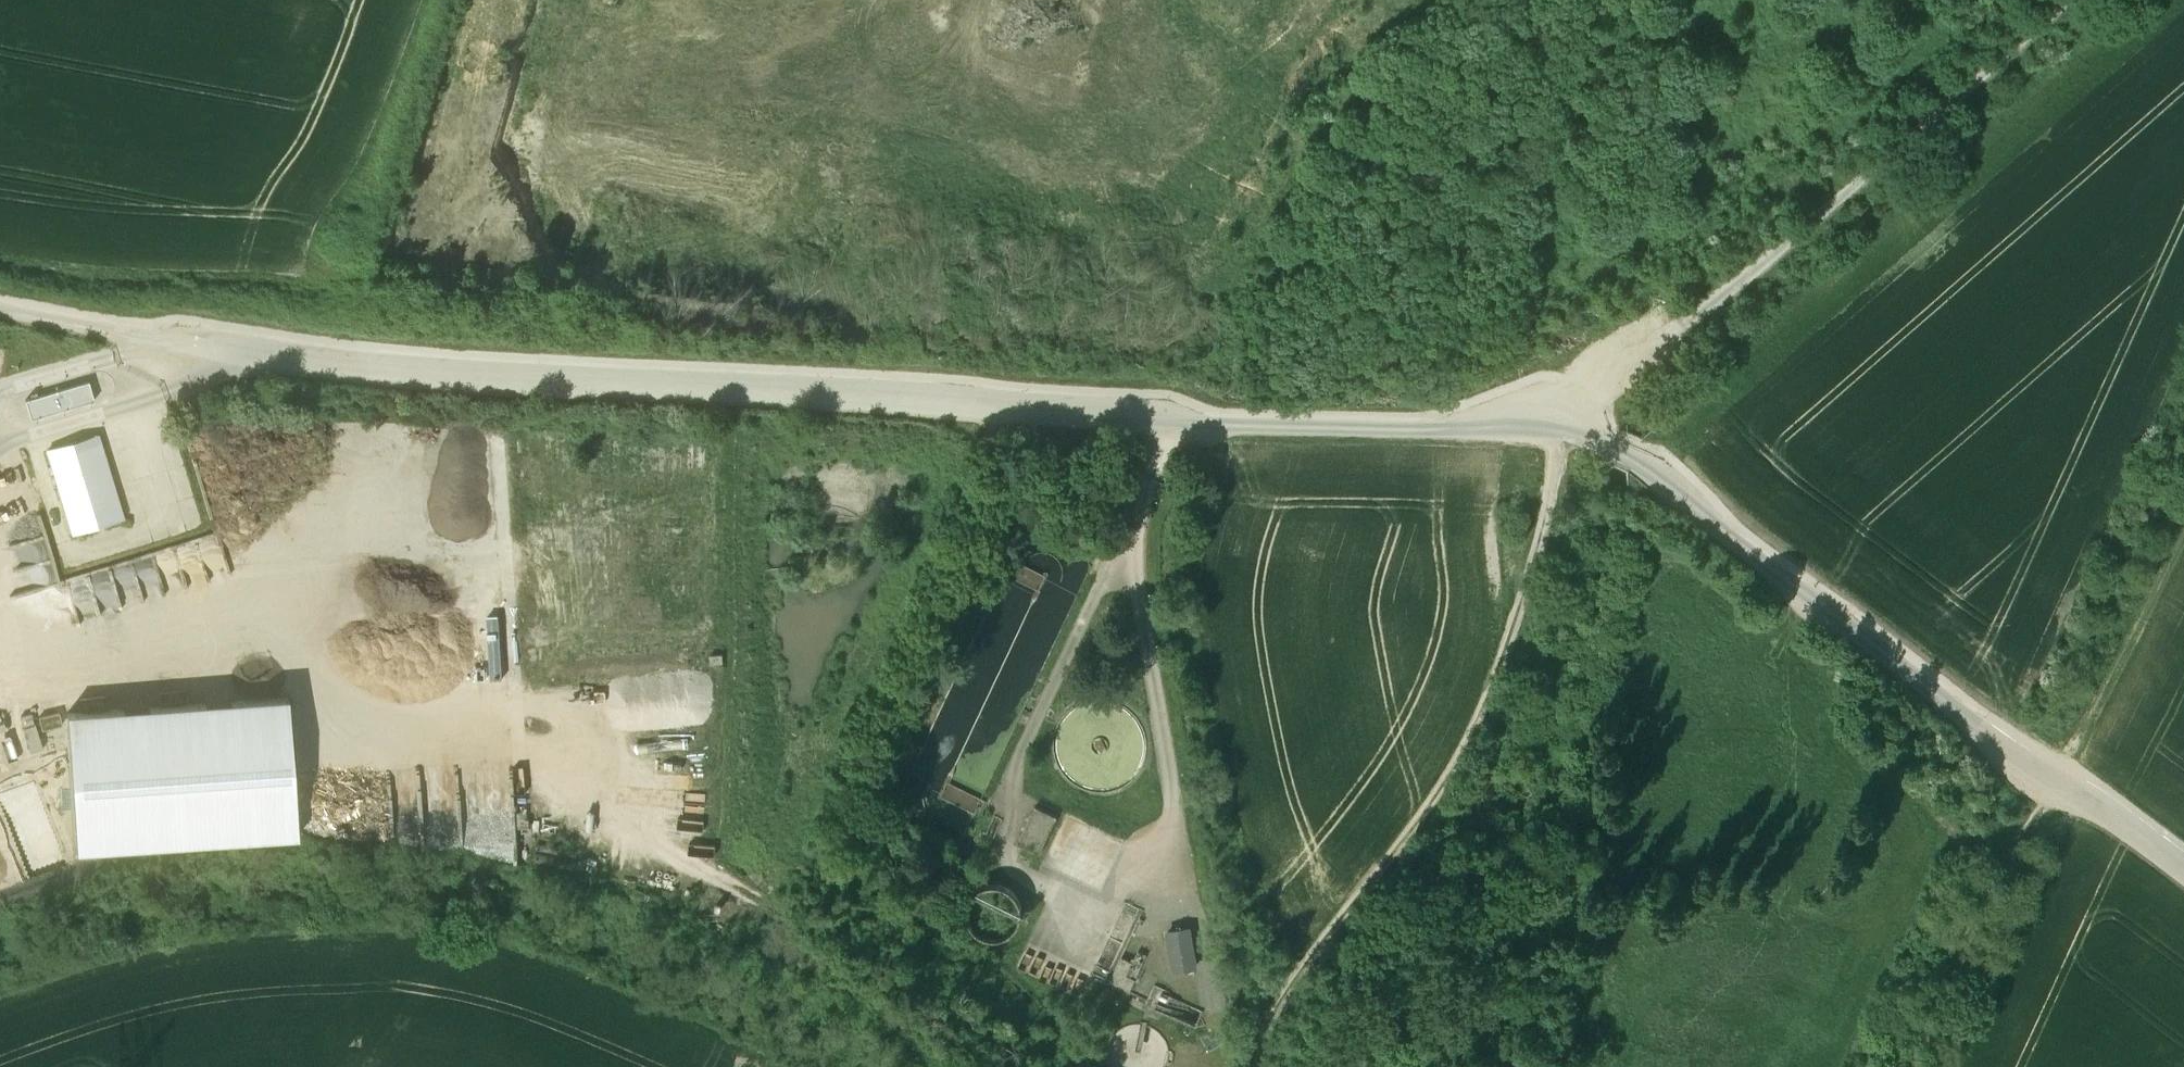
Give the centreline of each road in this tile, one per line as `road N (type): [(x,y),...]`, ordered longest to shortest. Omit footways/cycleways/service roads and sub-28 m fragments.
road 1 (track): [(1257,1066),(1266,1020),(1397,850),(1490,704),(1566,433),(1584,408),(1858,189),(2071,0)]
road 2 (unclassified): [(1639,458),(2183,883)]
road 3 (track): [(2039,776),(1912,1066)]
road 4 (track): [(2183,516),(2050,785)]

